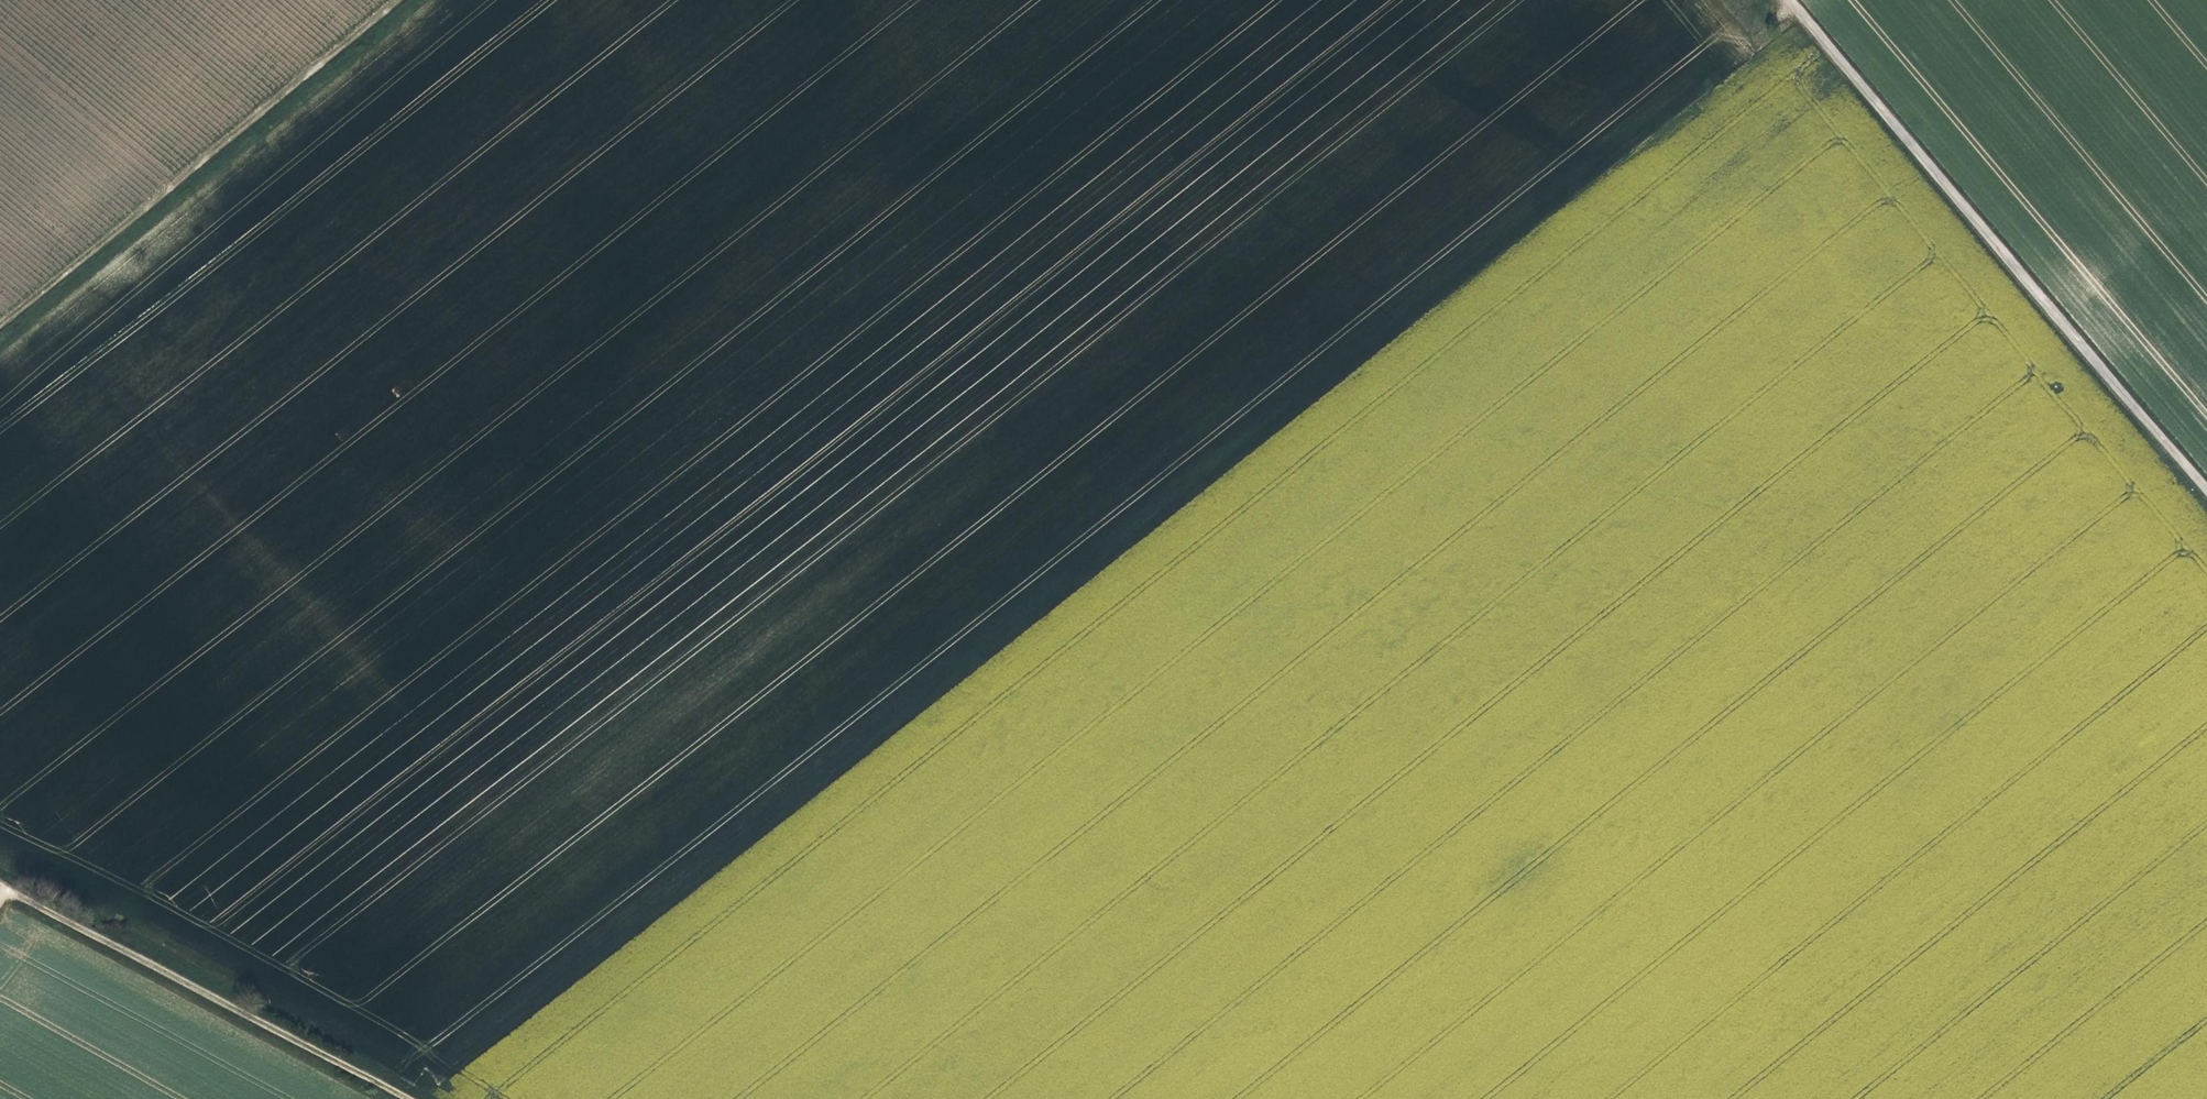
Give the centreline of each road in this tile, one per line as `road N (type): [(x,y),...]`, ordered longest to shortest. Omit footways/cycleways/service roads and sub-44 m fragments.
road 1 (track): [(1791,0),(2206,490)]
road 2 (track): [(393,0),(0,324)]
road 3 (track): [(409,1098),(0,886)]

